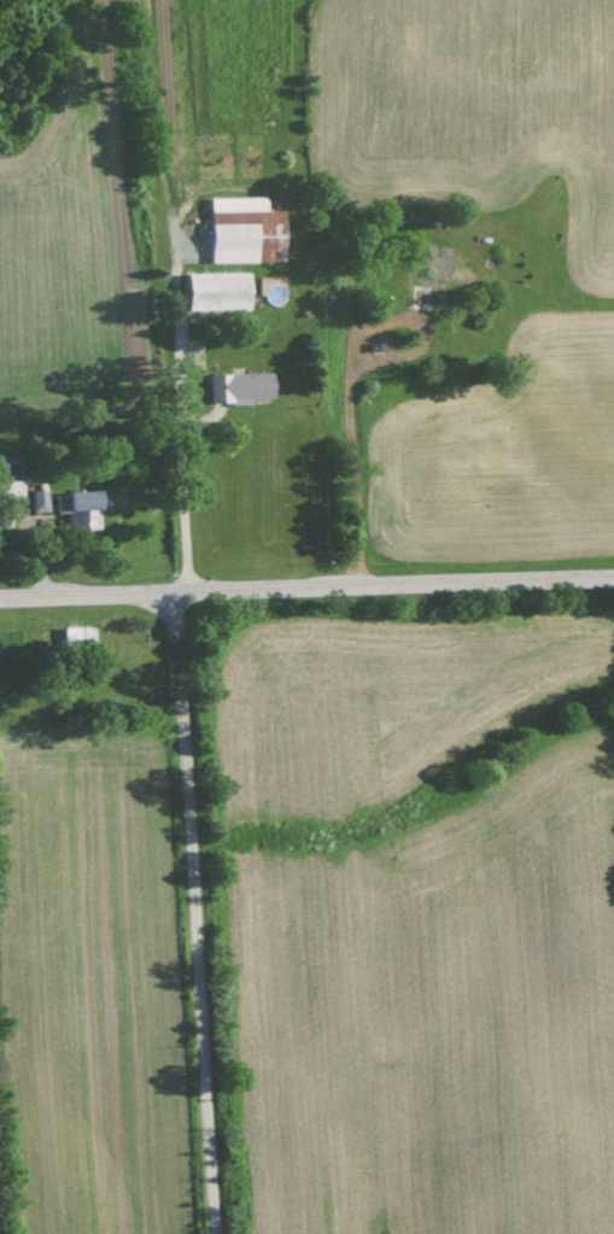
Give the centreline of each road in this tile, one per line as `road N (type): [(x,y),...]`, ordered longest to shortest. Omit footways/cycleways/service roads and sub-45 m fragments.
road 1 (residential): [(217,1233),(175,591)]
road 2 (secondary): [(613,583),(0,596)]

